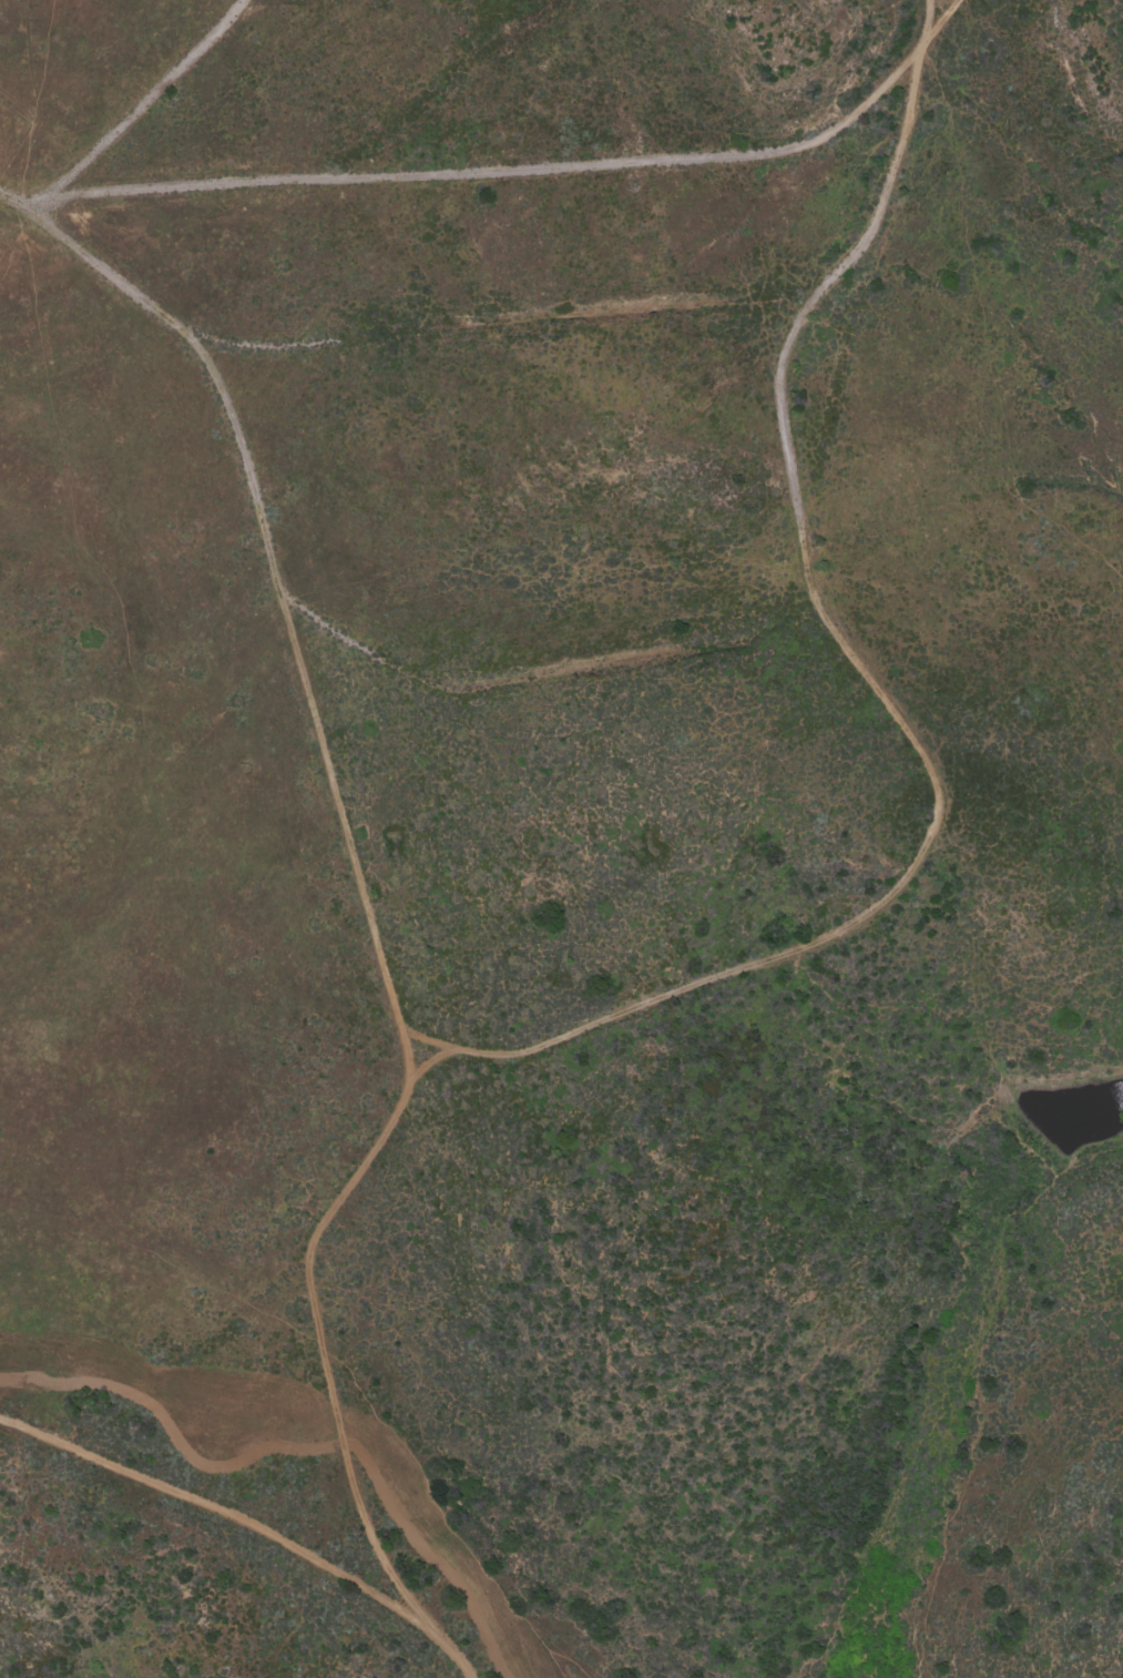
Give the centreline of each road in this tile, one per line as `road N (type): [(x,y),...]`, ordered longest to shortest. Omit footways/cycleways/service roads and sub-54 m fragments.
road 1 (track): [(421,1624),(374,1542),(353,1483),(307,1271),(315,1233),(384,1135),(411,1076)]

